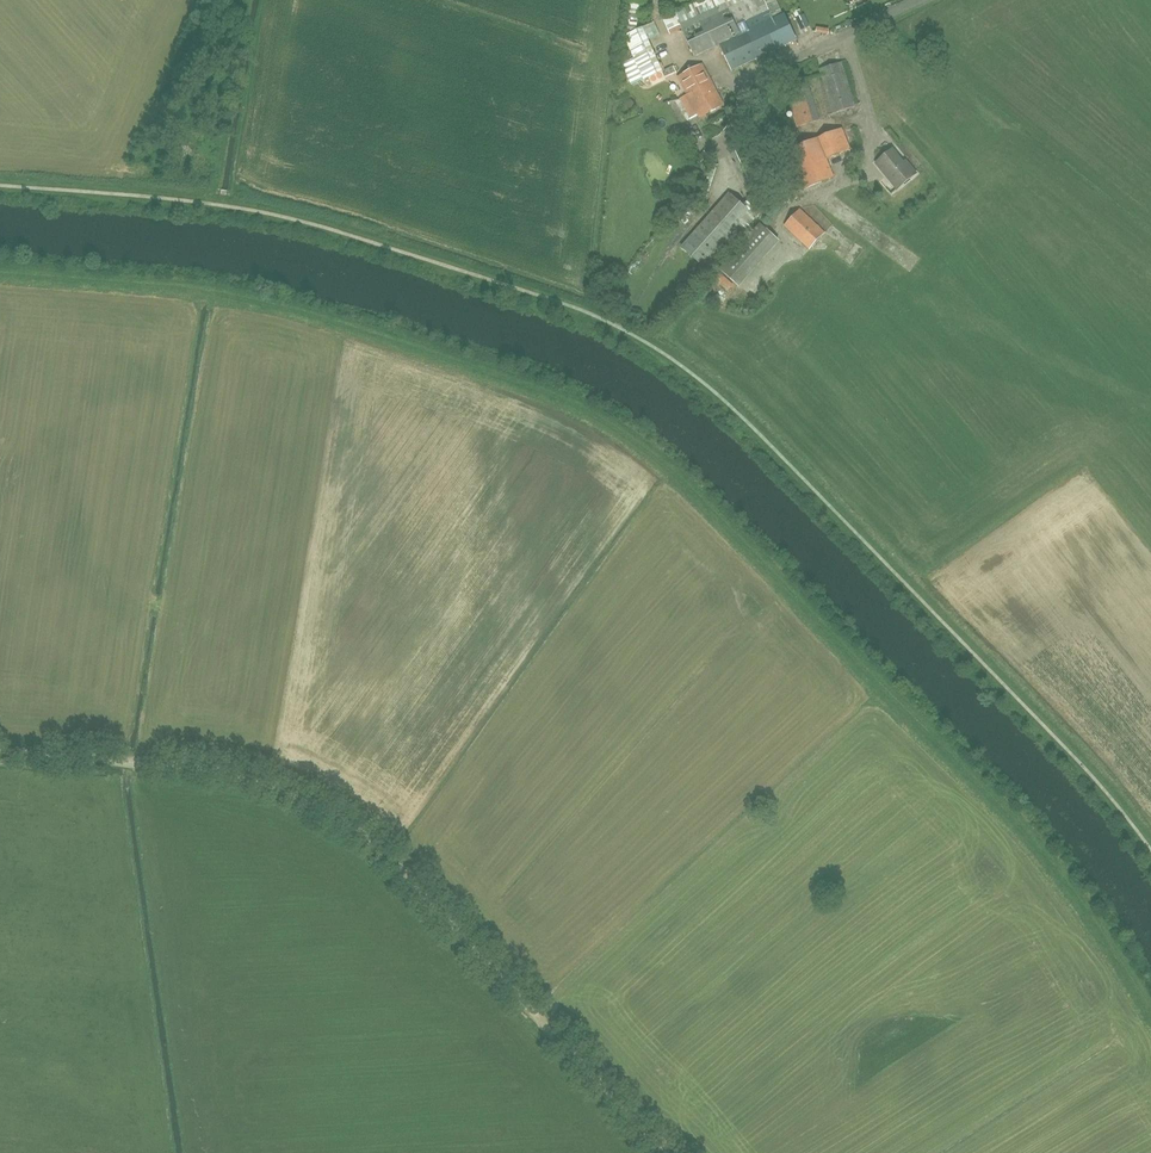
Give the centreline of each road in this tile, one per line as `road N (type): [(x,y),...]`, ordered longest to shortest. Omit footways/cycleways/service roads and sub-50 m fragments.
road 1 (track): [(1150,1013),(1060,875),(973,779),(685,484),(610,425),(316,317),(226,297),(0,275)]
road 2 (track): [(662,1152),(413,883),(332,819),(230,775),(0,753)]

